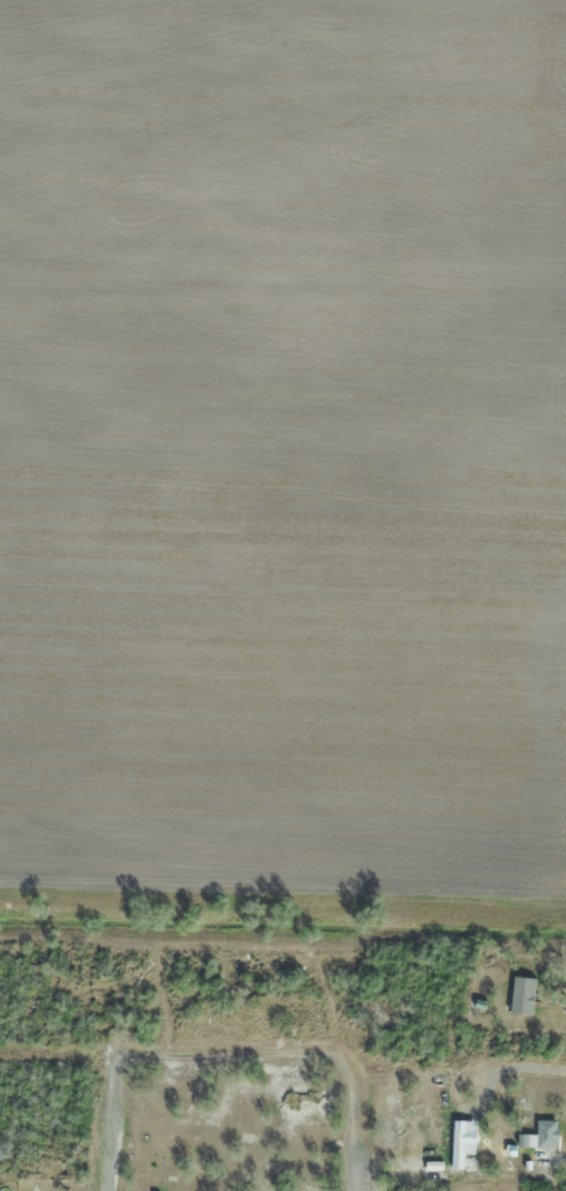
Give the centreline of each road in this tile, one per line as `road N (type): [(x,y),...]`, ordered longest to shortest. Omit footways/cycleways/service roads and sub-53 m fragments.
road 1 (residential): [(356,1190),(339,1101),(317,1071),(143,1071),(97,1101),(94,1190)]

